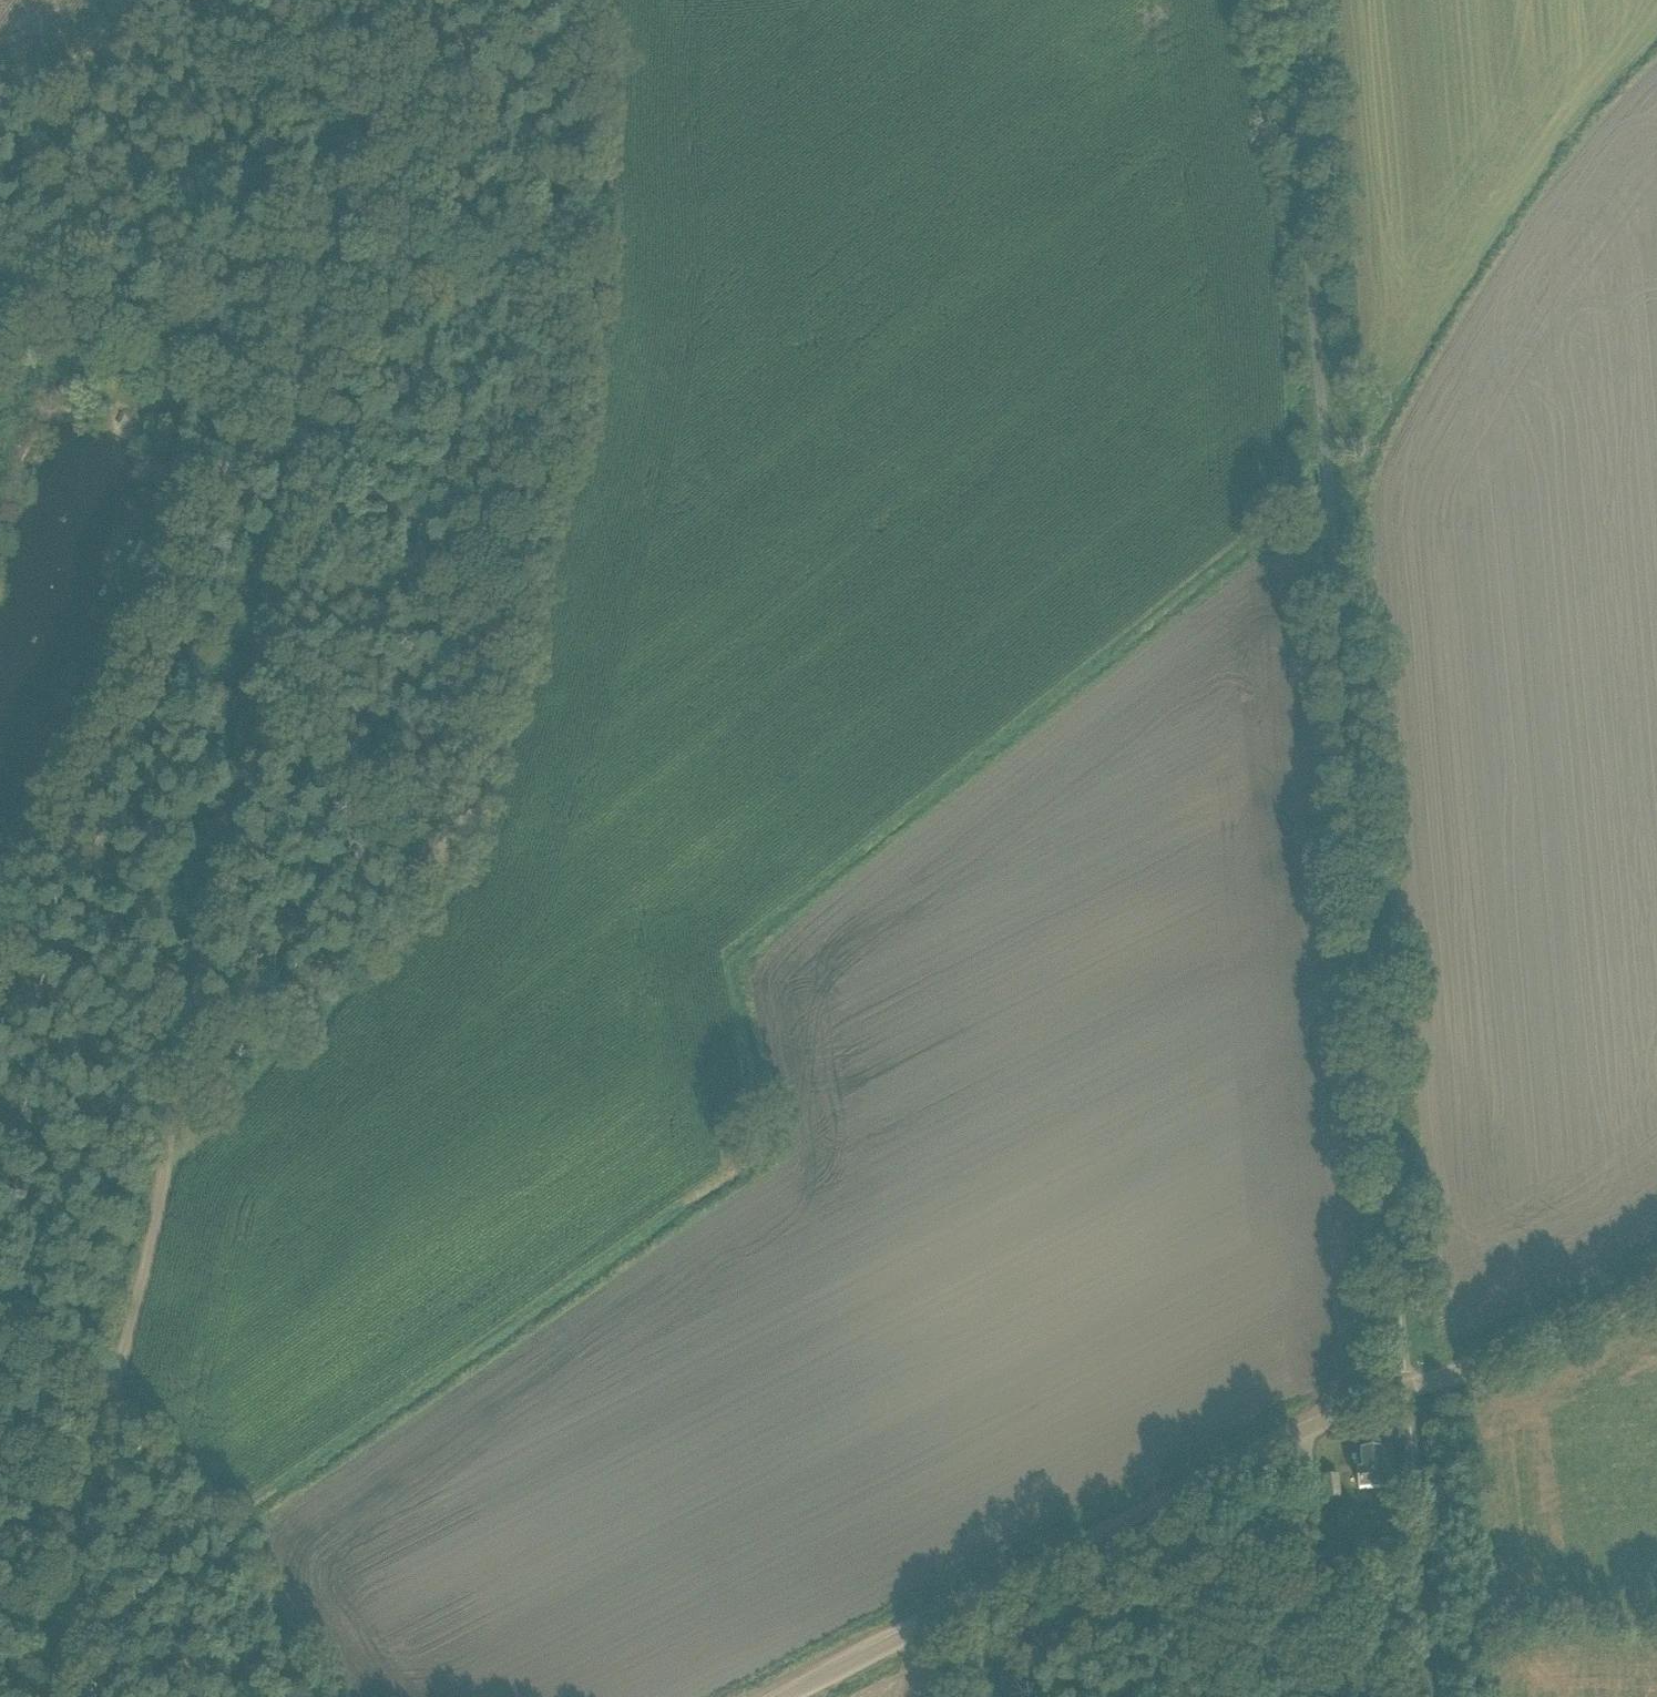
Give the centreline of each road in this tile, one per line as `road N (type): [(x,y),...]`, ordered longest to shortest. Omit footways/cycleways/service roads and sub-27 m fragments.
road 1 (track): [(376,0),(156,1212),(85,1499),(52,1696)]
road 2 (unclassified): [(1406,1388),(1244,1459),(784,1696)]
road 3 (unclassified): [(1406,1388),(1568,1327),(1656,1272)]
road 4 (track): [(0,1323),(108,1413)]

